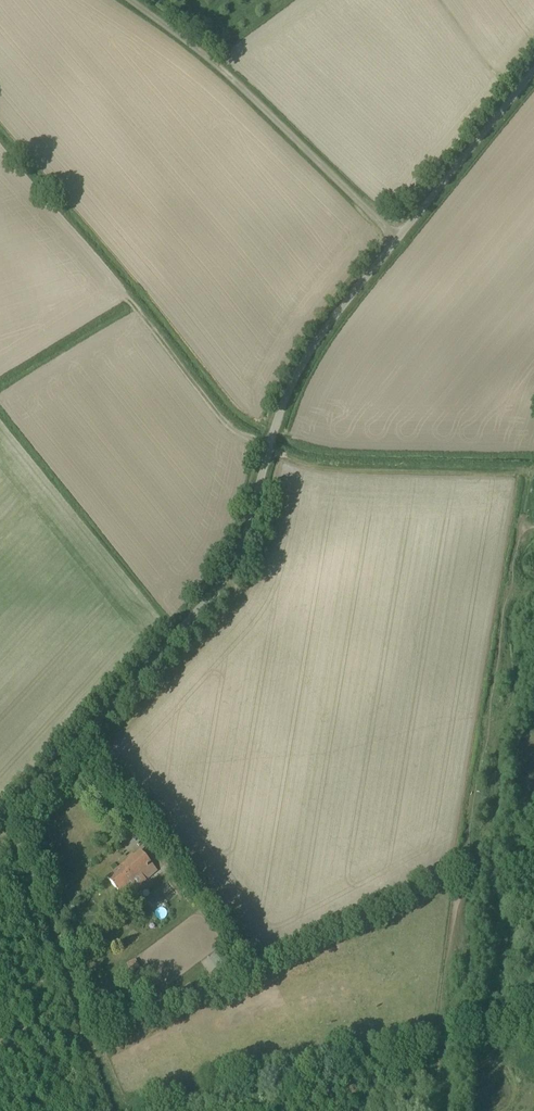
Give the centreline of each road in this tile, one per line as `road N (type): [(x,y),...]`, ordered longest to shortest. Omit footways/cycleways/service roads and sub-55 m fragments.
road 1 (unclassified): [(0,827),(229,568),(309,343),(533,63)]
road 2 (track): [(398,239),(205,54),(131,0)]

